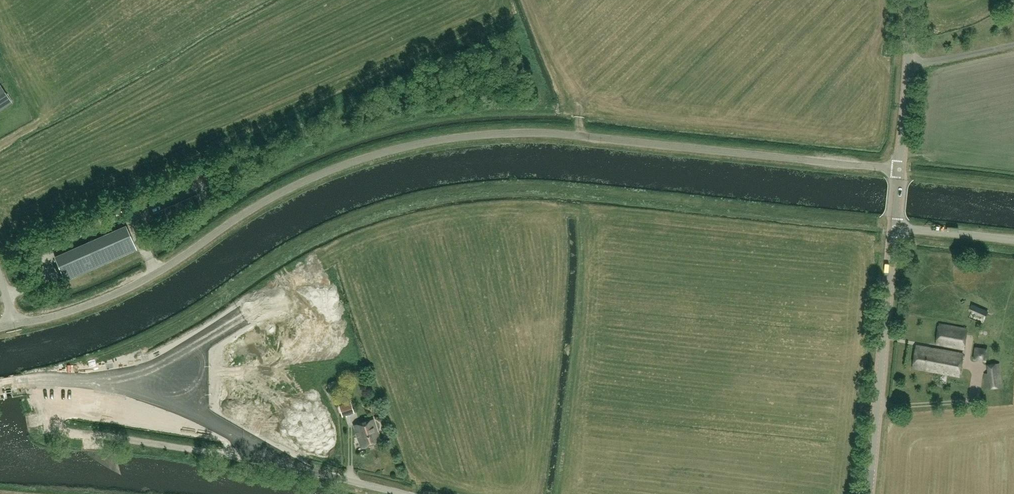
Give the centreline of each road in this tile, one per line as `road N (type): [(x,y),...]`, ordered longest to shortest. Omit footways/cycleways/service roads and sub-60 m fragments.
road 1 (unclassified): [(899,169),(547,133),(436,140),(308,180),(137,283),(13,324)]
road 2 (unclassified): [(405,493),(239,456),(57,431),(41,415),(32,380)]
road 3 (tertiary): [(869,493),(894,227)]
road 4 (tertiary): [(899,169),(904,0)]
road 5 (unclassified): [(894,227),(1013,239)]

